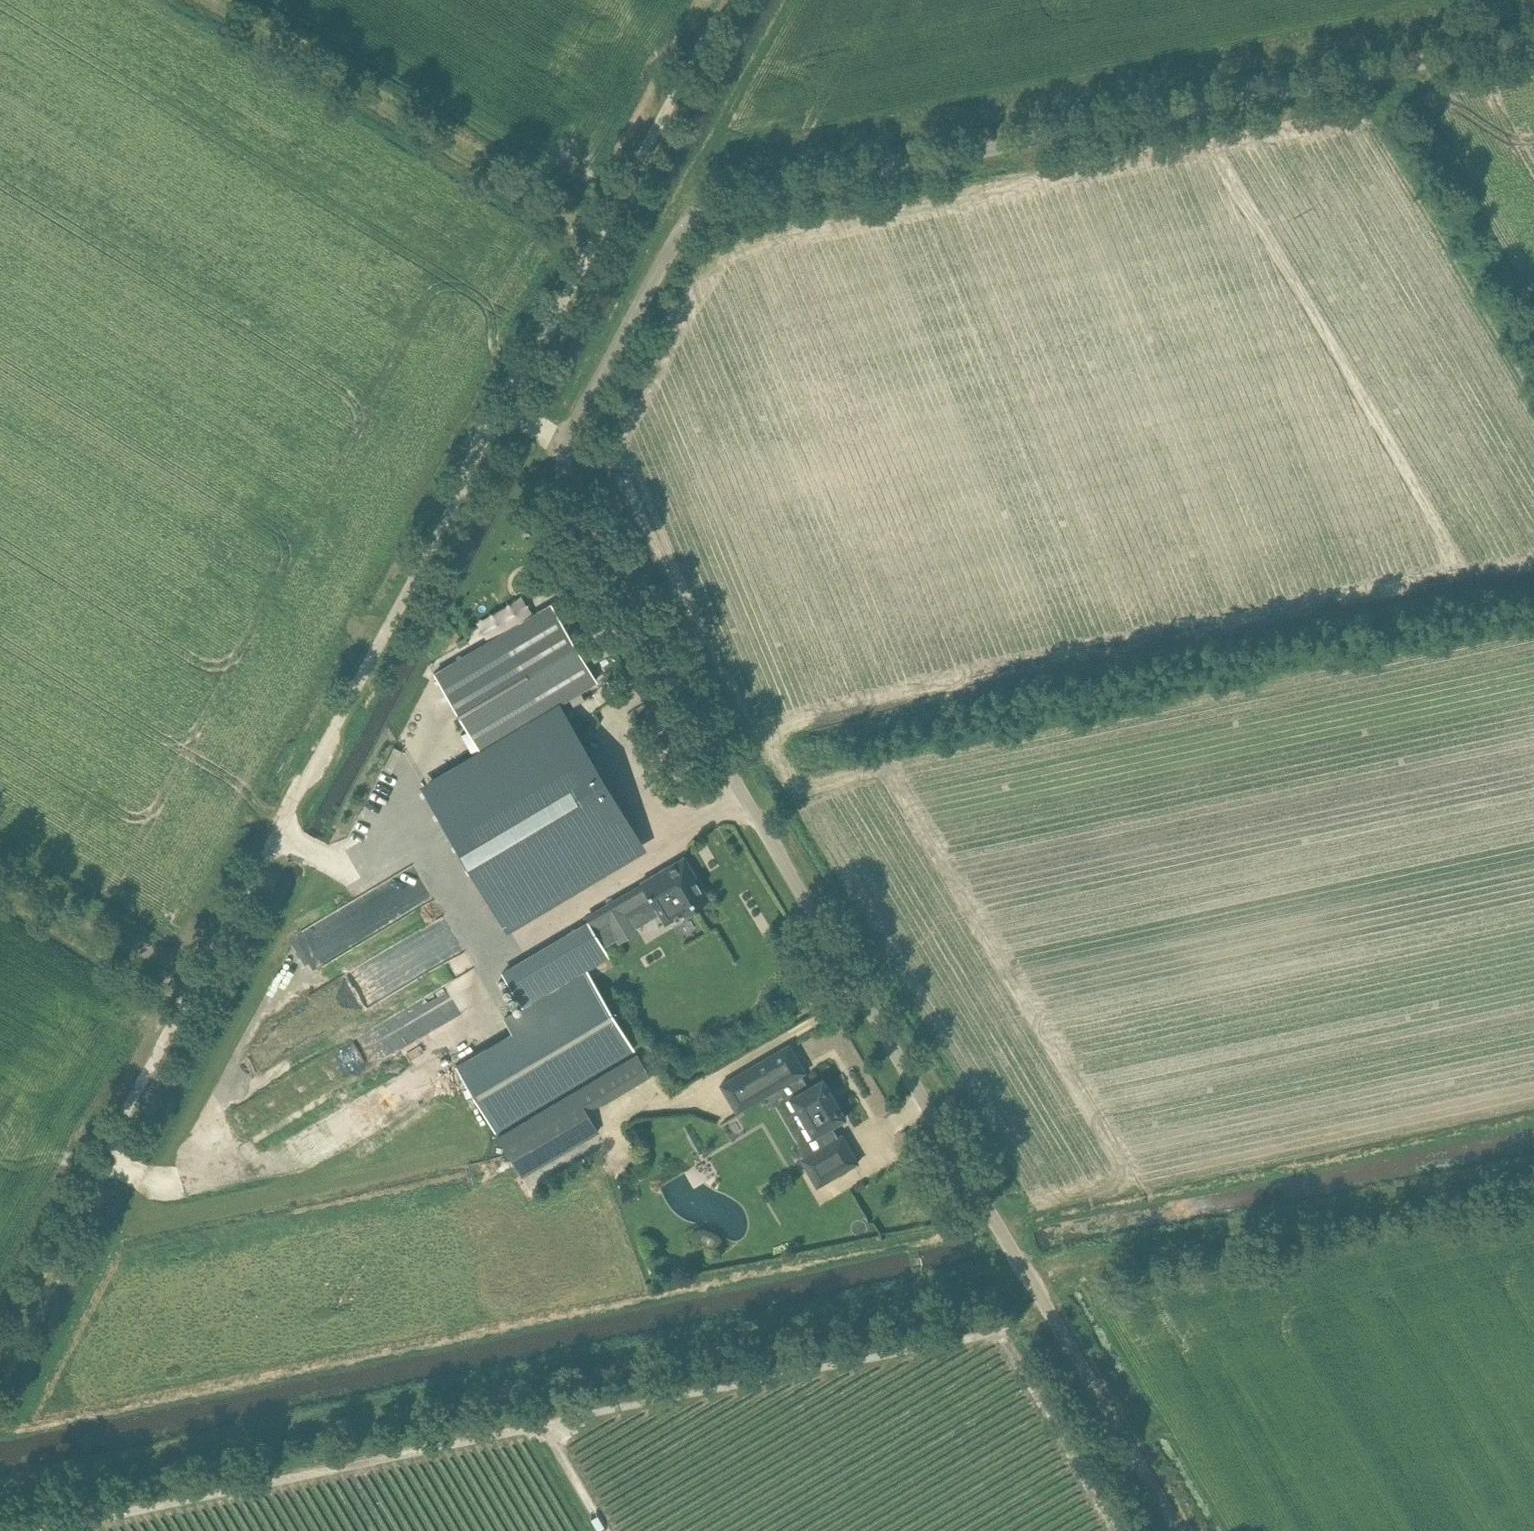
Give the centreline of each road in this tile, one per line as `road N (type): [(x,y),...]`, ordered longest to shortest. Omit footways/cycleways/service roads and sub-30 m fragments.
road 1 (unclassified): [(1181,1530),(582,491),(571,451),(579,411),(703,202),(1533,38)]
road 2 (track): [(0,1496),(1029,1279)]
road 3 (track): [(1533,1182),(1029,1279)]

